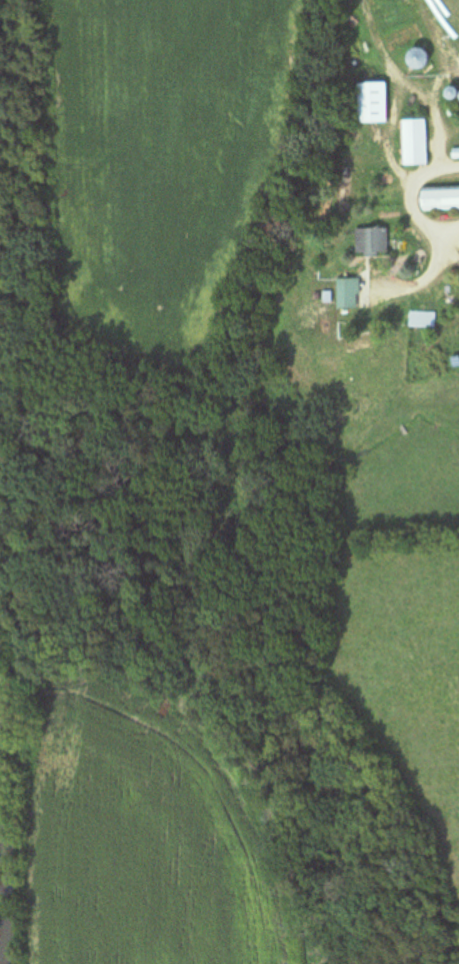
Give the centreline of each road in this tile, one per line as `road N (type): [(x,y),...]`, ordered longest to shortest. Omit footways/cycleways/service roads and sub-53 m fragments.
road 1 (residential): [(458,64),(449,63),(433,98),(444,157),(412,190),(445,238),(446,253),(423,283),(379,286)]

